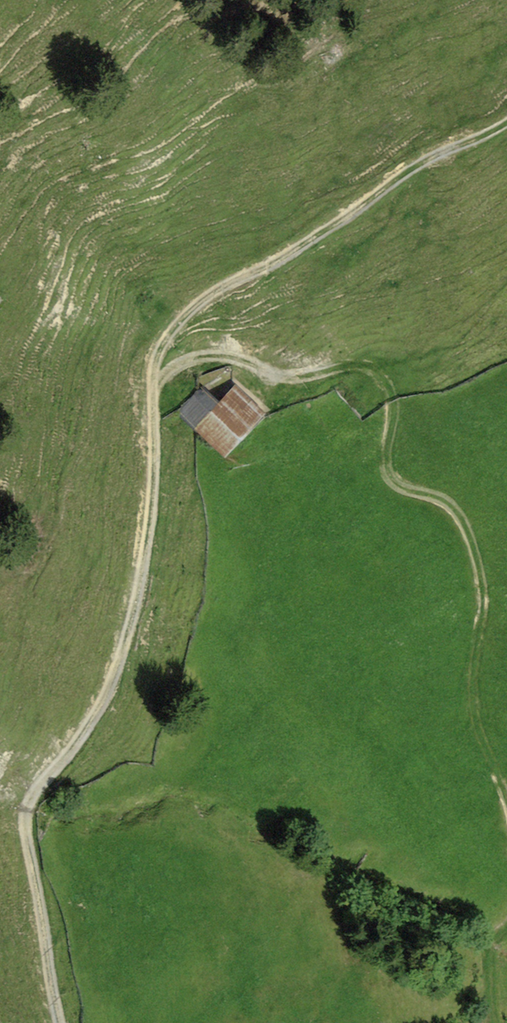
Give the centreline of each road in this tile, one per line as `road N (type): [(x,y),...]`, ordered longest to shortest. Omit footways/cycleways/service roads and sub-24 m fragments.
road 1 (track): [(55,1022),(36,795),(88,723),(139,605),(163,341),(242,274),(506,116)]
road 2 (track): [(506,817),(479,726),(480,555),(450,499),(388,478),(391,388),(317,368),(260,364),(160,375)]

